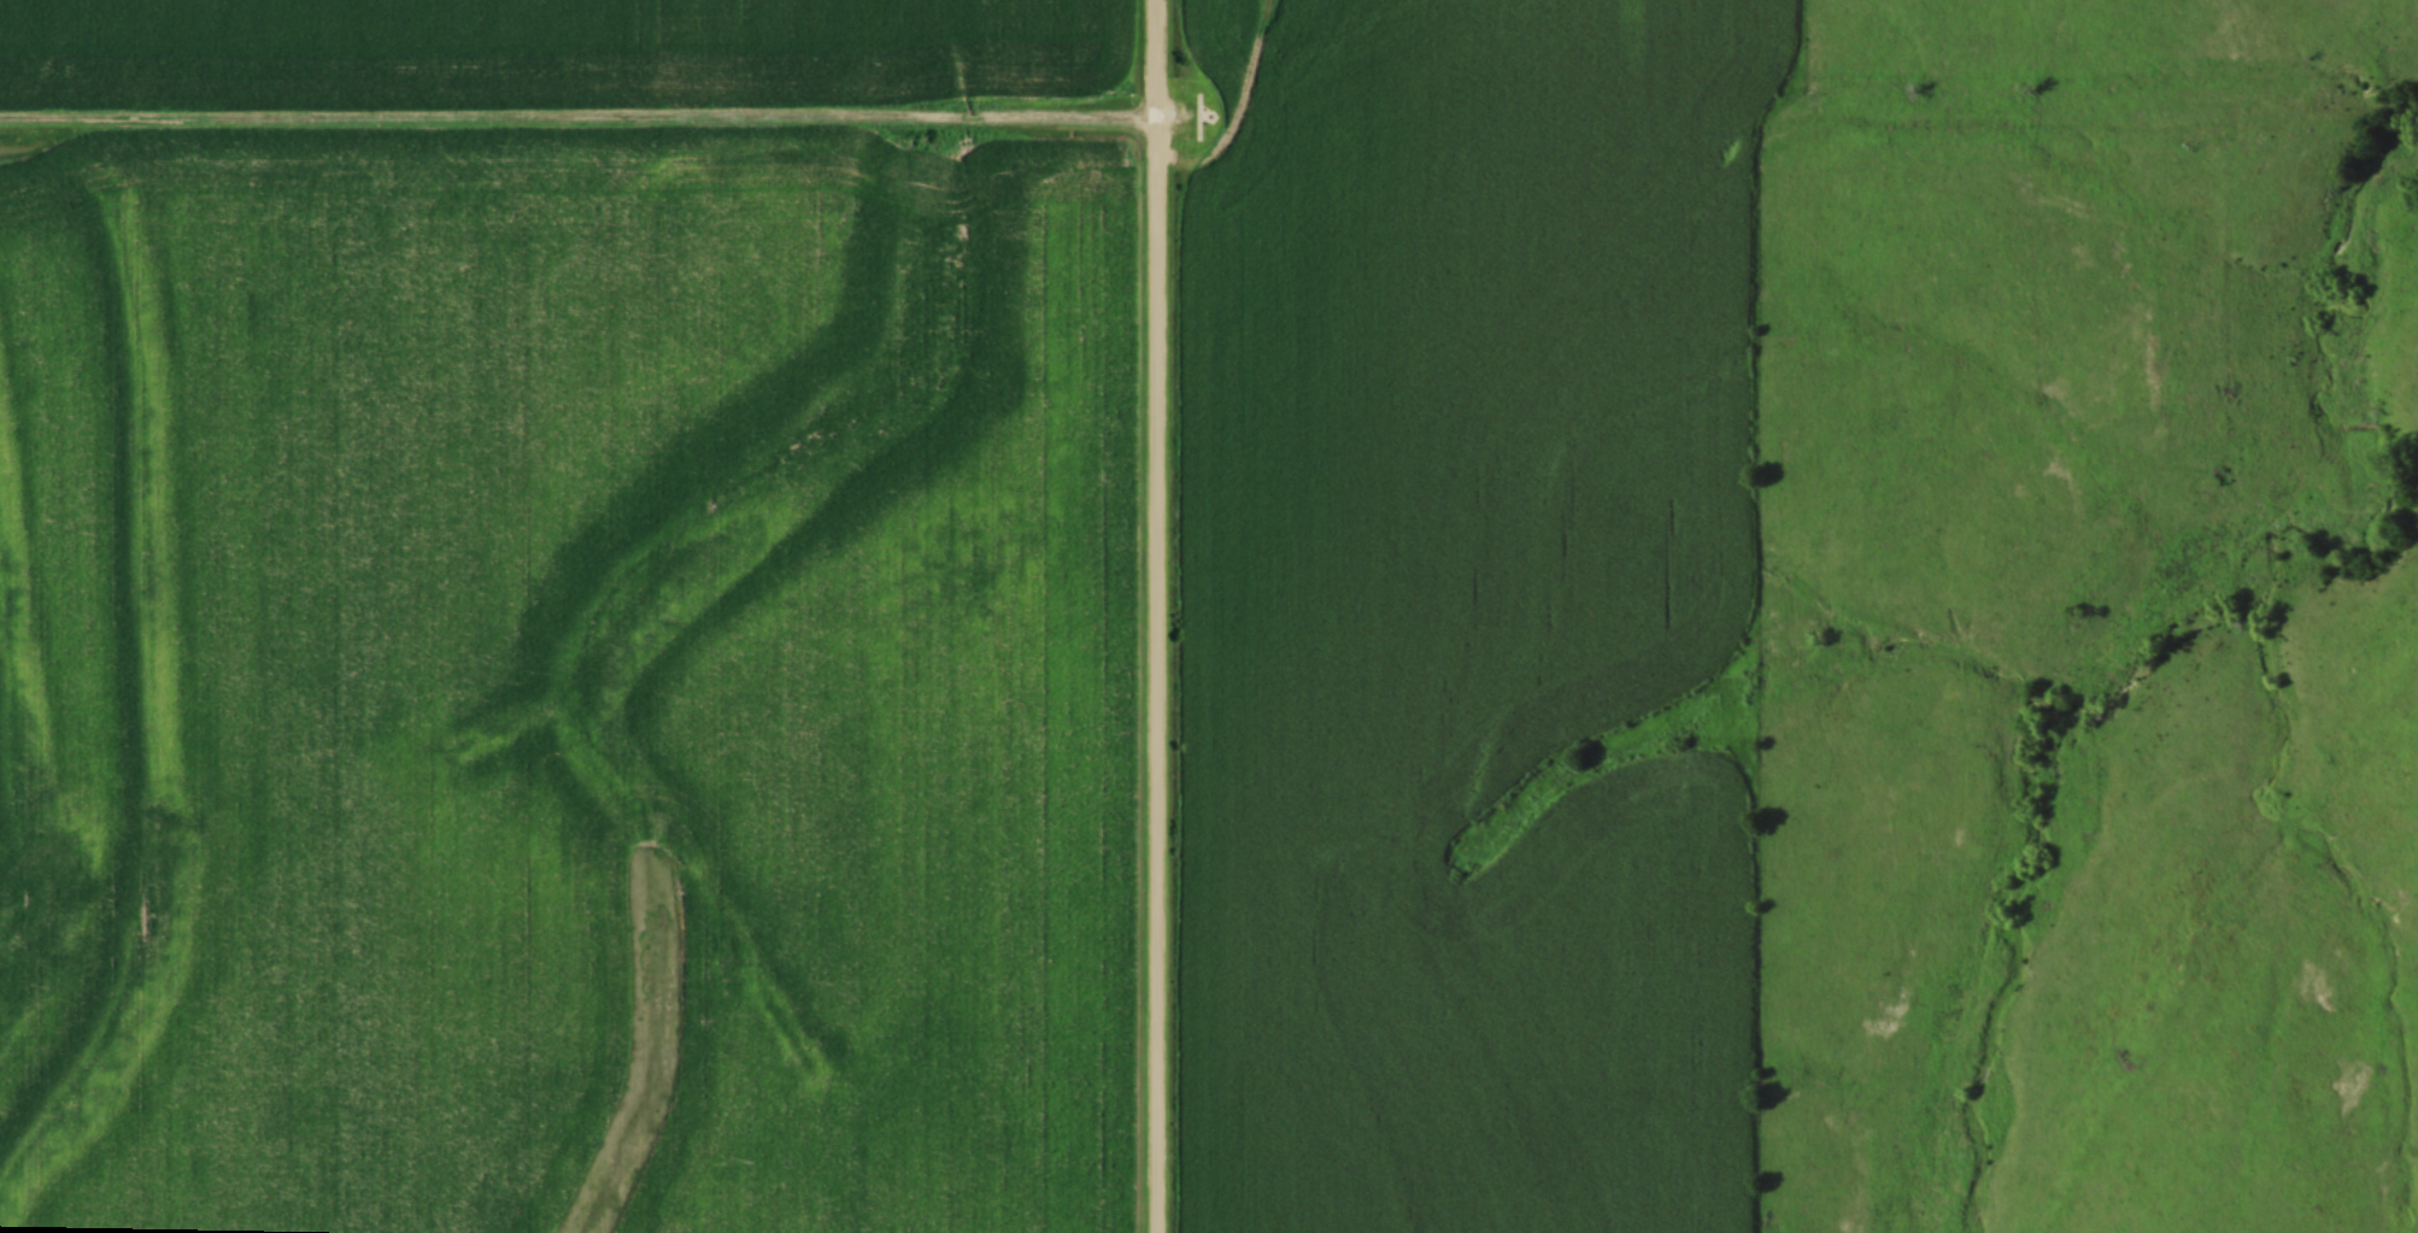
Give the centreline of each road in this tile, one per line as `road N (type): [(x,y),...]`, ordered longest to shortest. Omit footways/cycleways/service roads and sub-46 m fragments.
road 1 (residential): [(0,117),(1158,118)]
road 2 (residential): [(1161,1232),(1158,118)]

